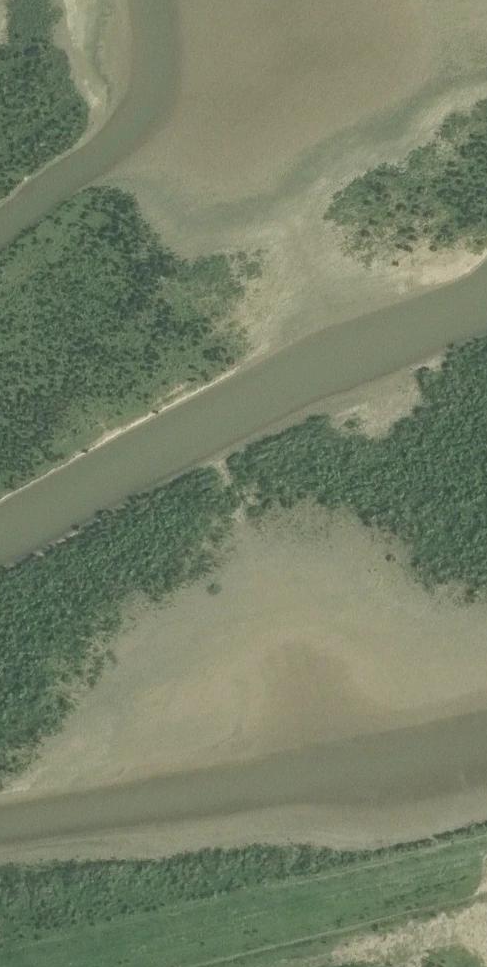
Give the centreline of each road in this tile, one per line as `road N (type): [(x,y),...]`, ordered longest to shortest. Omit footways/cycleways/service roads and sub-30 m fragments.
road 1 (track): [(0,963),(486,847)]

